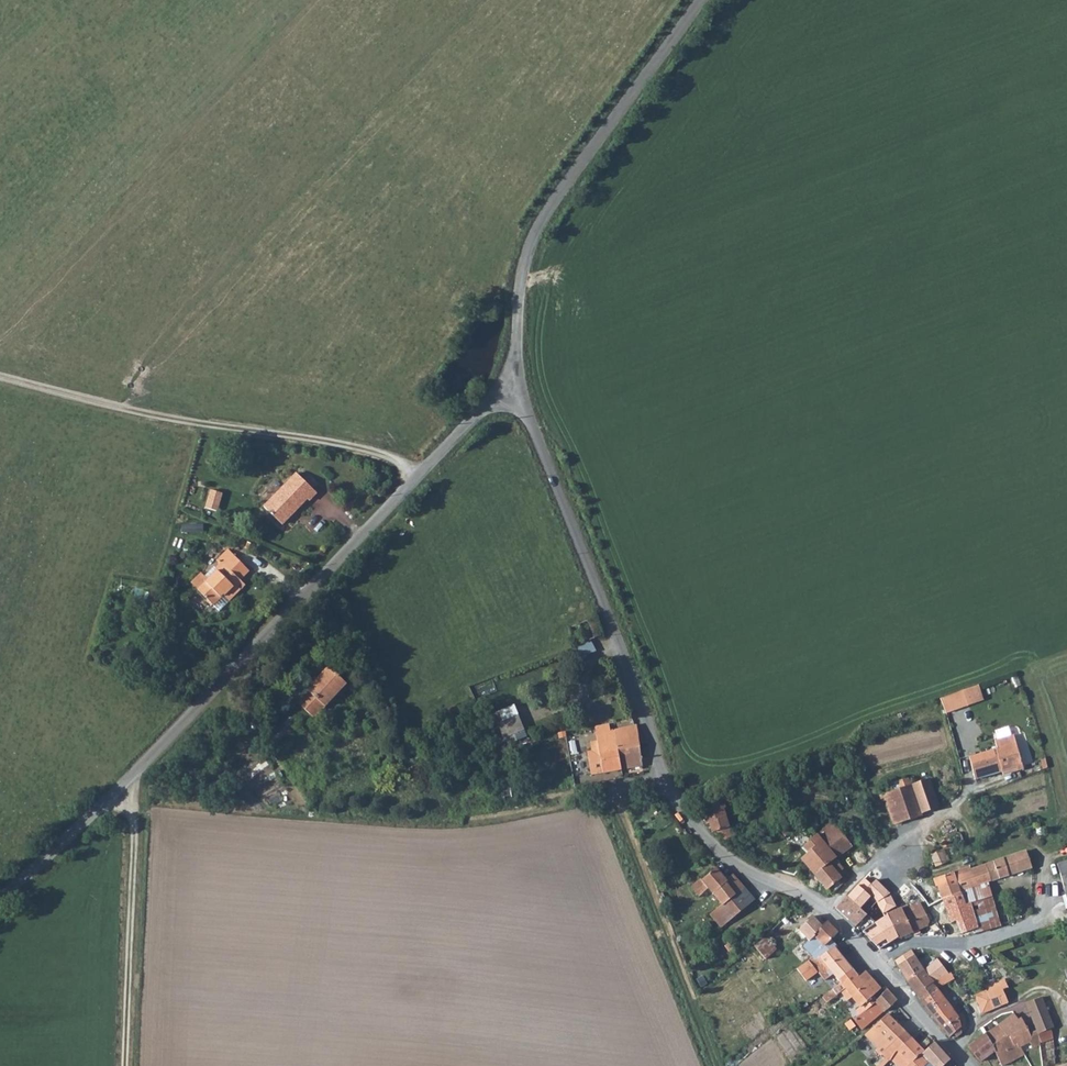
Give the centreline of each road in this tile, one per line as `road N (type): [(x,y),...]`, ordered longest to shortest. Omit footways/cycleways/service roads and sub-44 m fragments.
road 1 (unclassified): [(0,901),(510,389)]
road 2 (unclassified): [(700,0),(525,250),(510,389)]
road 3 (track): [(417,477),(395,459),(159,420),(0,380)]
road 4 (unclassified): [(665,778),(711,846),(824,911),(965,1065)]
road 5 (unclassified): [(510,389),(531,425),(665,778)]
road 6 (track): [(134,774),(124,1065)]
road 7 (unclassified): [(495,816),(665,778)]
road 8 (track): [(925,877),(1024,843),(1066,852)]

